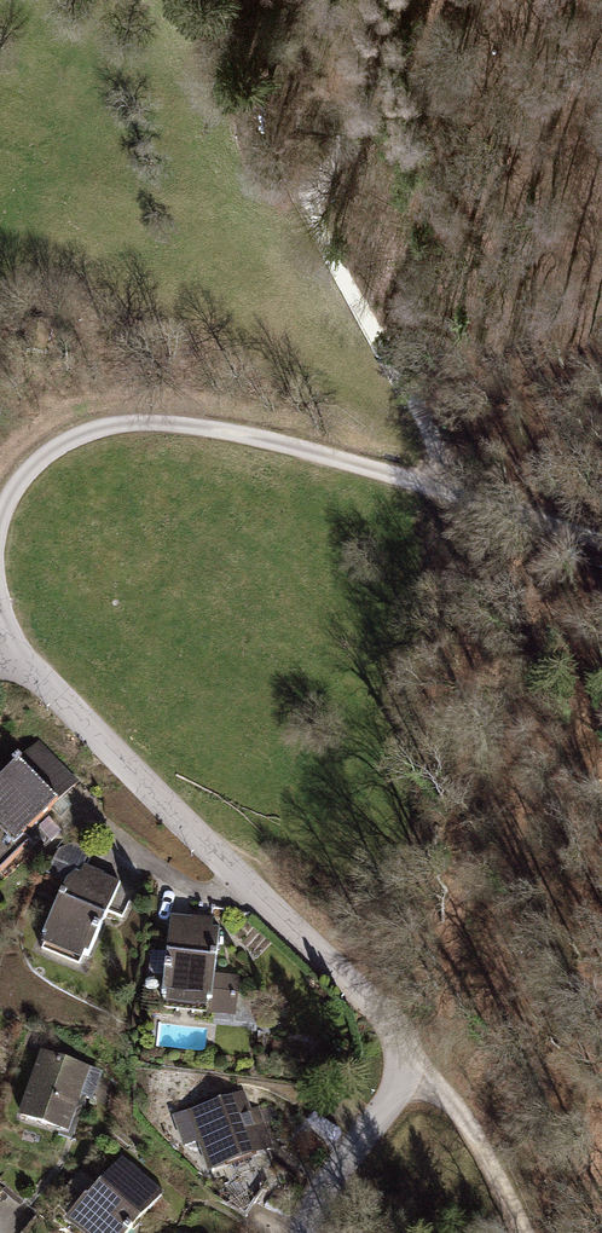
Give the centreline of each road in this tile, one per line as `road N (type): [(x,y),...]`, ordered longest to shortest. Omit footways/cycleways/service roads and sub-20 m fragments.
road 1 (residential): [(308,1232),(316,1195),(400,1084),(369,1009),(39,679),(1,650)]
road 2 (track): [(437,494),(216,432),(90,435),(22,480),(0,544)]
road 3 (track): [(529,1232),(447,1100),(400,1084)]
road 4 (track): [(437,494),(601,545)]

